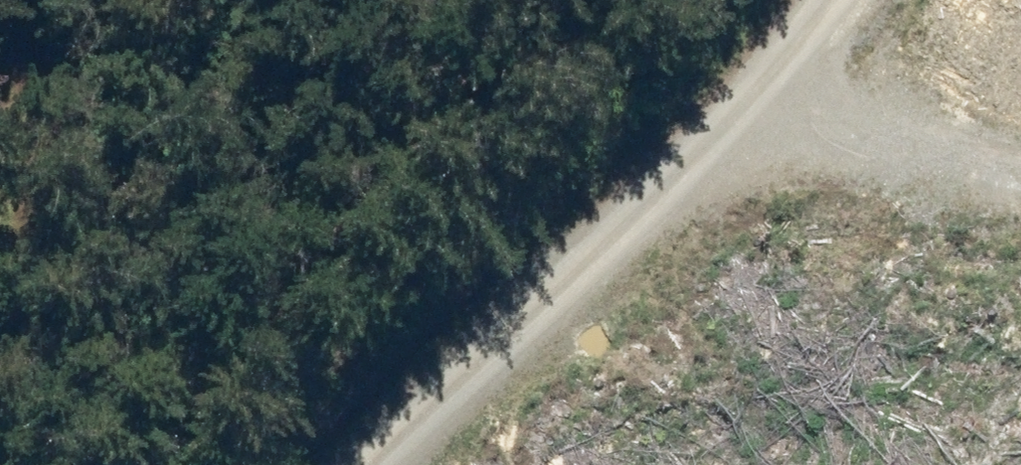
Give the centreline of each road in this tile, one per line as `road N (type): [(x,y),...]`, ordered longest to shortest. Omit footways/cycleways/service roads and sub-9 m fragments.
road 1 (track): [(356,464),(695,119),(790,0)]
road 2 (track): [(695,119),(909,122),(1020,147)]
road 3 (track): [(0,291),(35,102),(22,0)]

